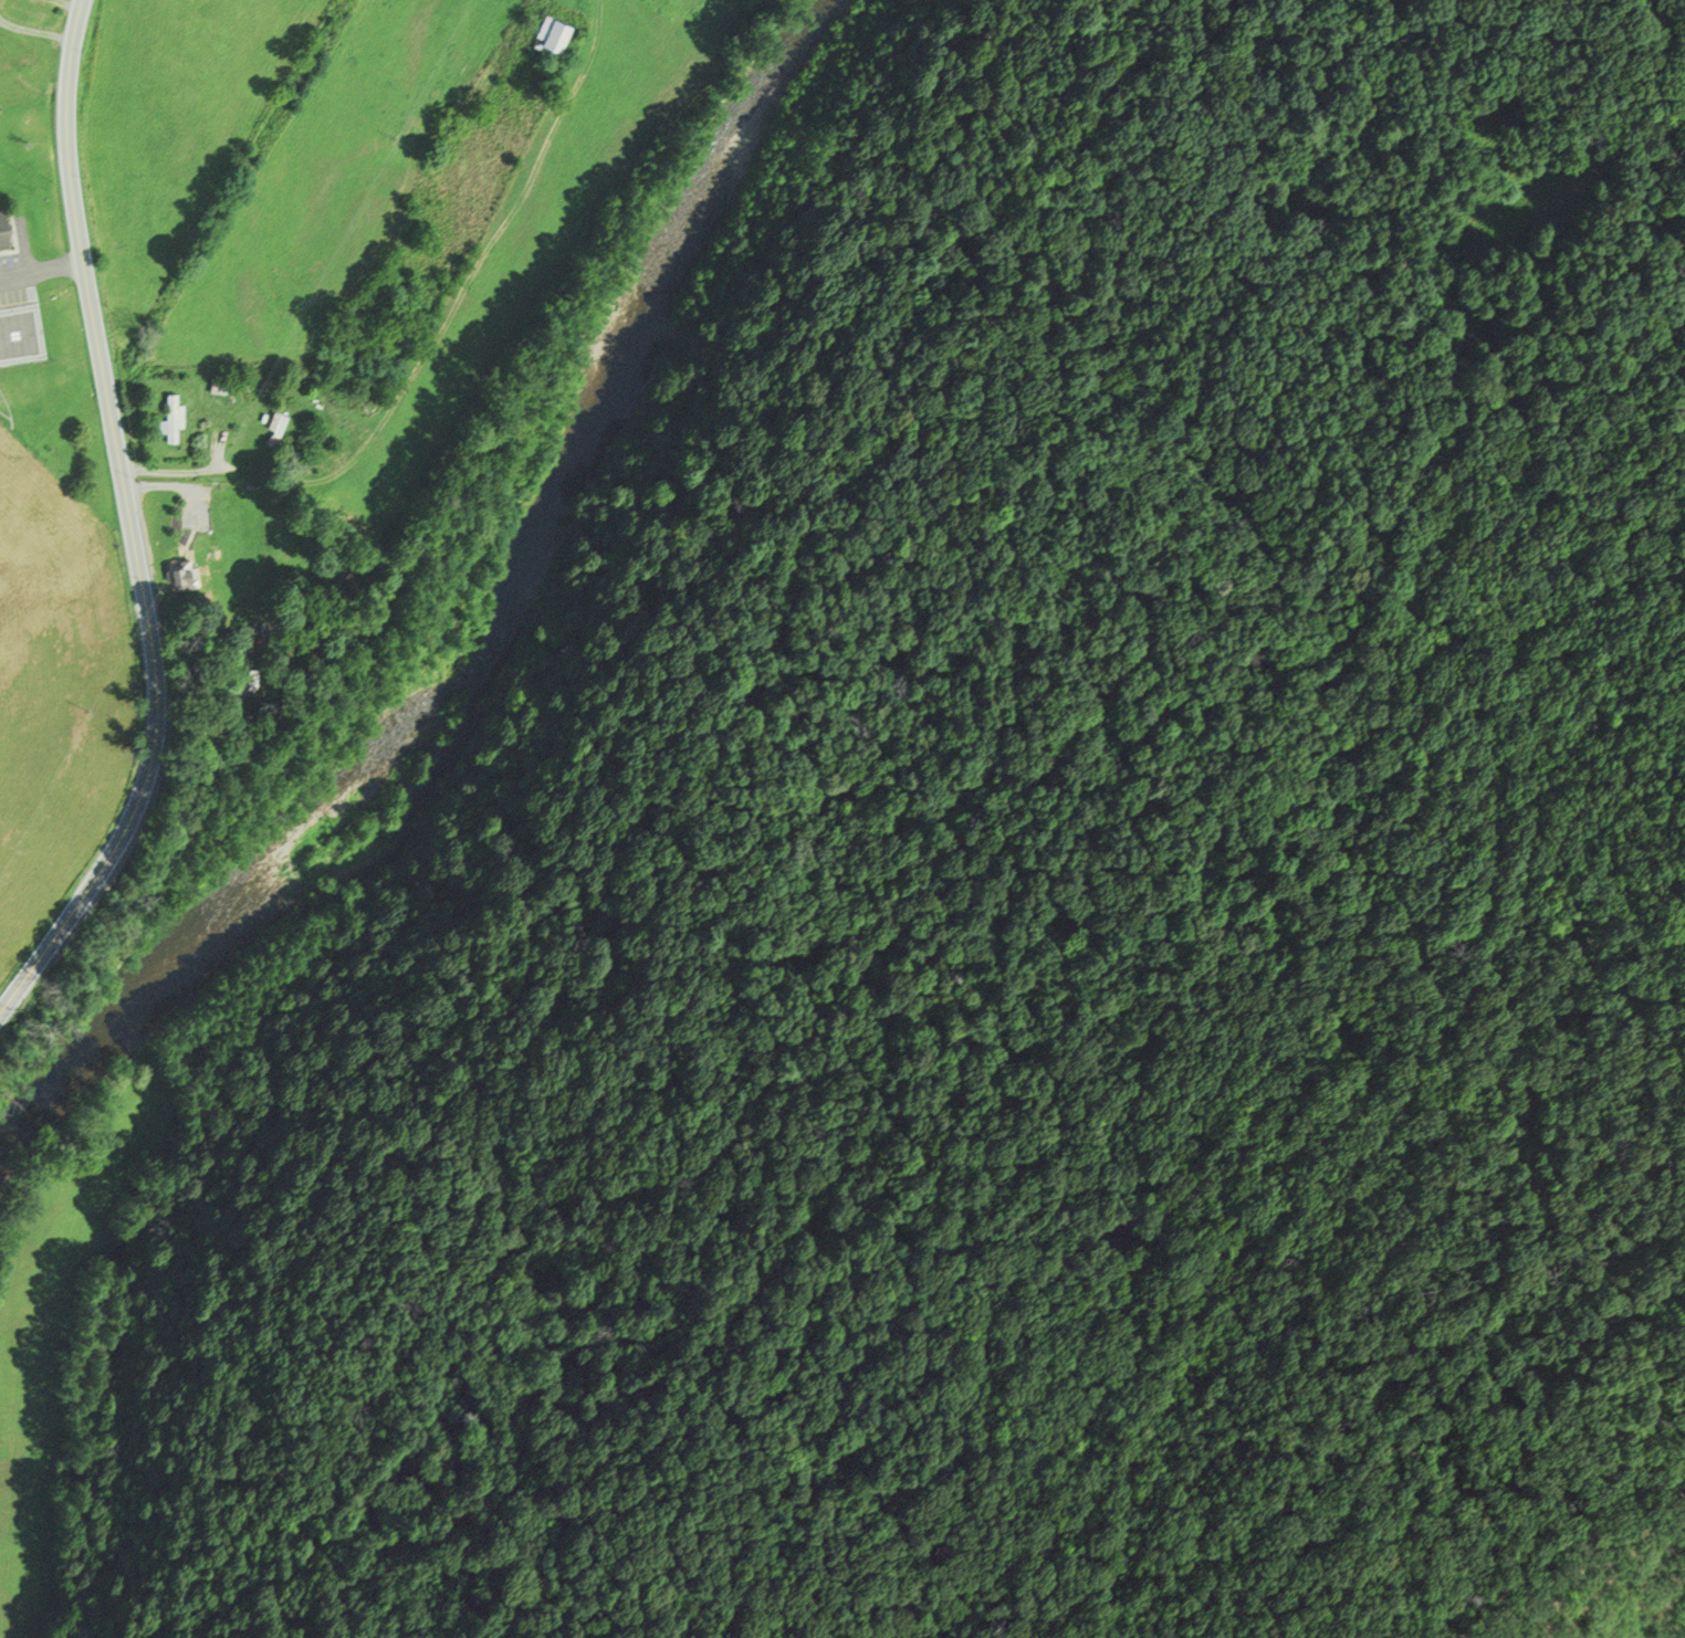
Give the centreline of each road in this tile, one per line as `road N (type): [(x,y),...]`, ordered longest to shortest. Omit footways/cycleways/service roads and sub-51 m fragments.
road 1 (primary): [(0,1013),(116,848),(154,753),(156,682),(61,127),(80,0)]
road 2 (track): [(250,471),(336,480),(376,449),(597,36),(600,0)]

